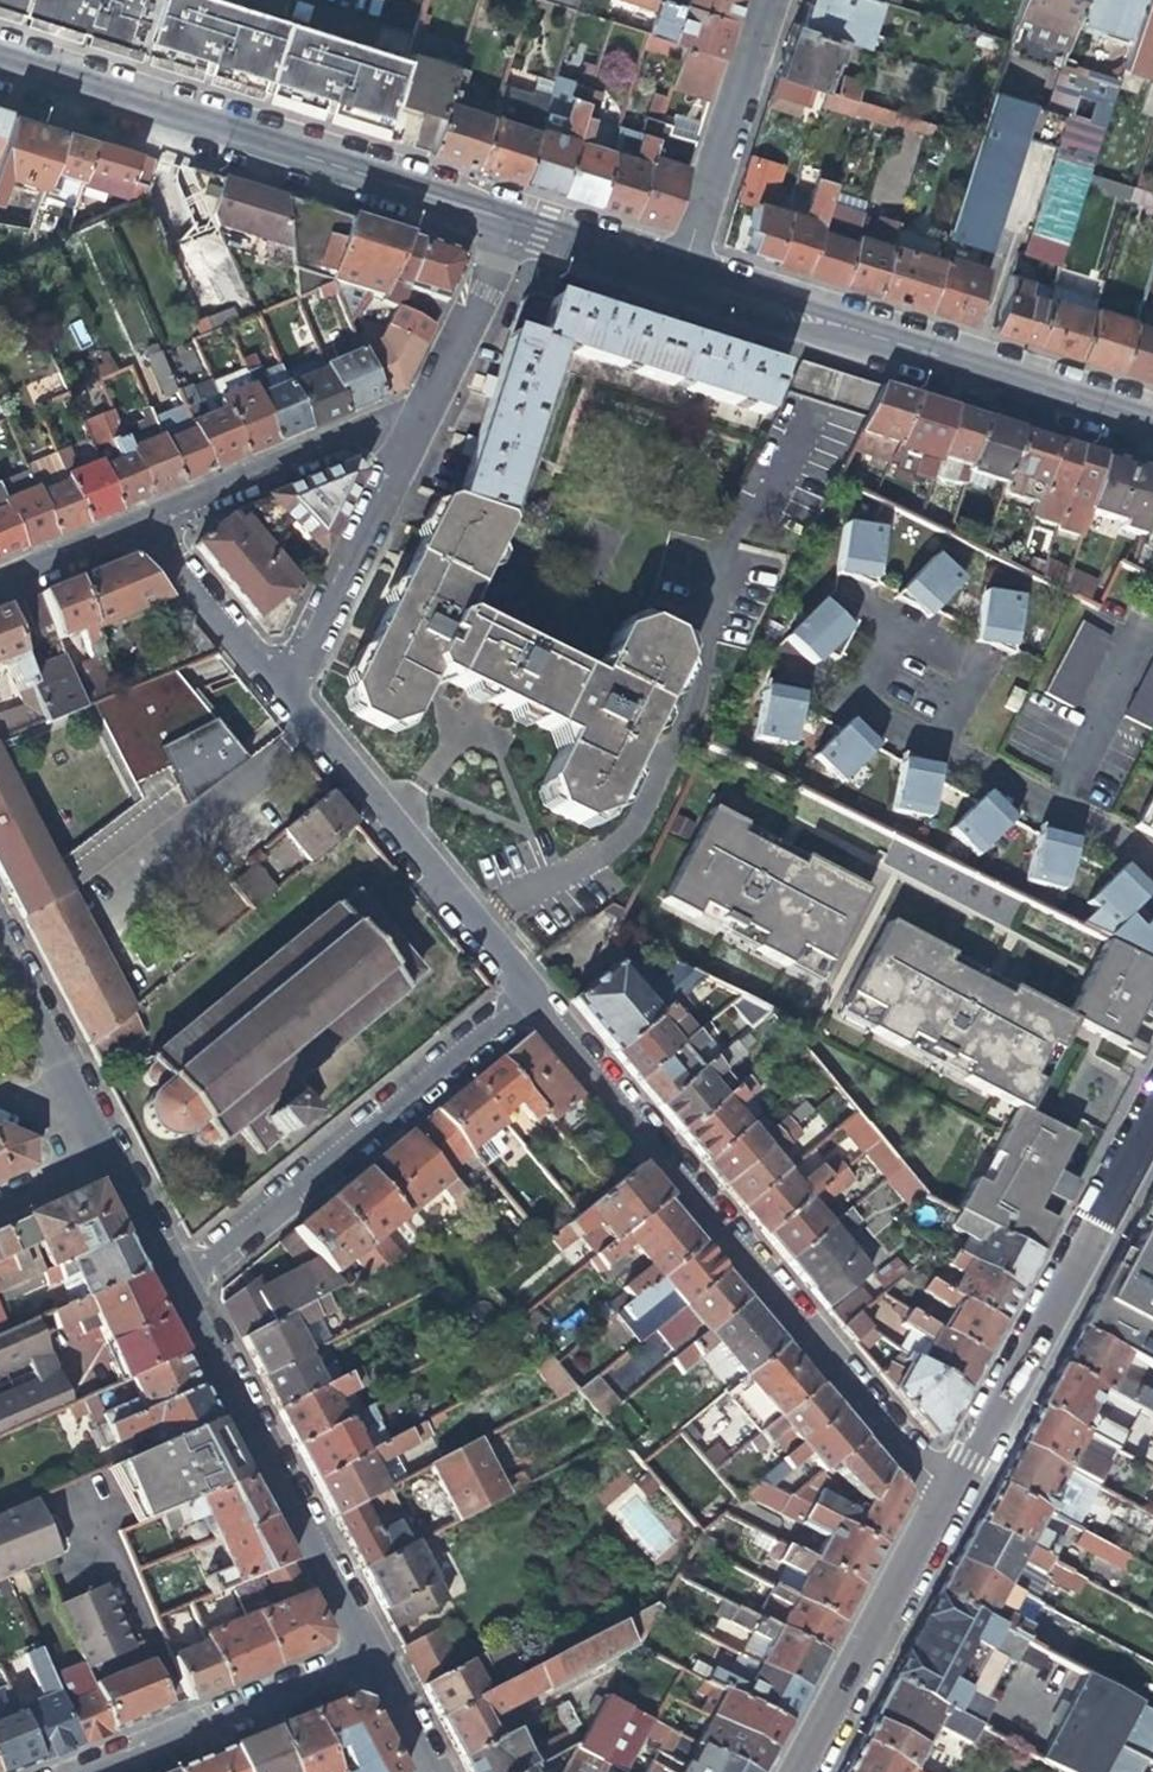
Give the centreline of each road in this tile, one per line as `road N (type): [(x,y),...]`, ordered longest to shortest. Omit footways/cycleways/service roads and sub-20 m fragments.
road 1 (residential): [(941,1497),(528,990)]
road 2 (tertiary): [(515,217),(0,55)]
road 3 (tertiary): [(1152,419),(685,271)]
road 4 (residential): [(179,1281),(528,990)]
road 5 (tertiary): [(1152,1104),(941,1497)]
road 6 (residential): [(372,1659),(179,1281)]
road 7 (residential): [(528,990),(277,694)]
road 8 (residential): [(277,694),(425,412)]
road 9 (residential): [(425,412),(131,519)]
road 10 (tertiary): [(794,1771),(941,1497)]
road 11 (residential): [(95,1771),(372,1659)]
road 12 (residential): [(685,271),(771,0)]
road 13 (residential): [(936,746),(870,712),(860,688),(895,628),(916,628),(982,666)]
road 14 (residential): [(1152,858),(936,746)]
road 15 (residential): [(111,1152),(0,942)]
road 16 (residential): [(131,519),(277,694)]
road 17 (residential): [(425,412),(515,217)]
road 18 (tertiary): [(685,271),(515,217)]
road 19 (residential): [(179,1281),(111,1152)]
road 20 (residential): [(0,573),(131,519)]
road 21 (residential): [(429,1771),(372,1659)]
road 22 (residential): [(0,1204),(111,1152)]
road 23 (residential): [(0,1102),(111,1152)]

